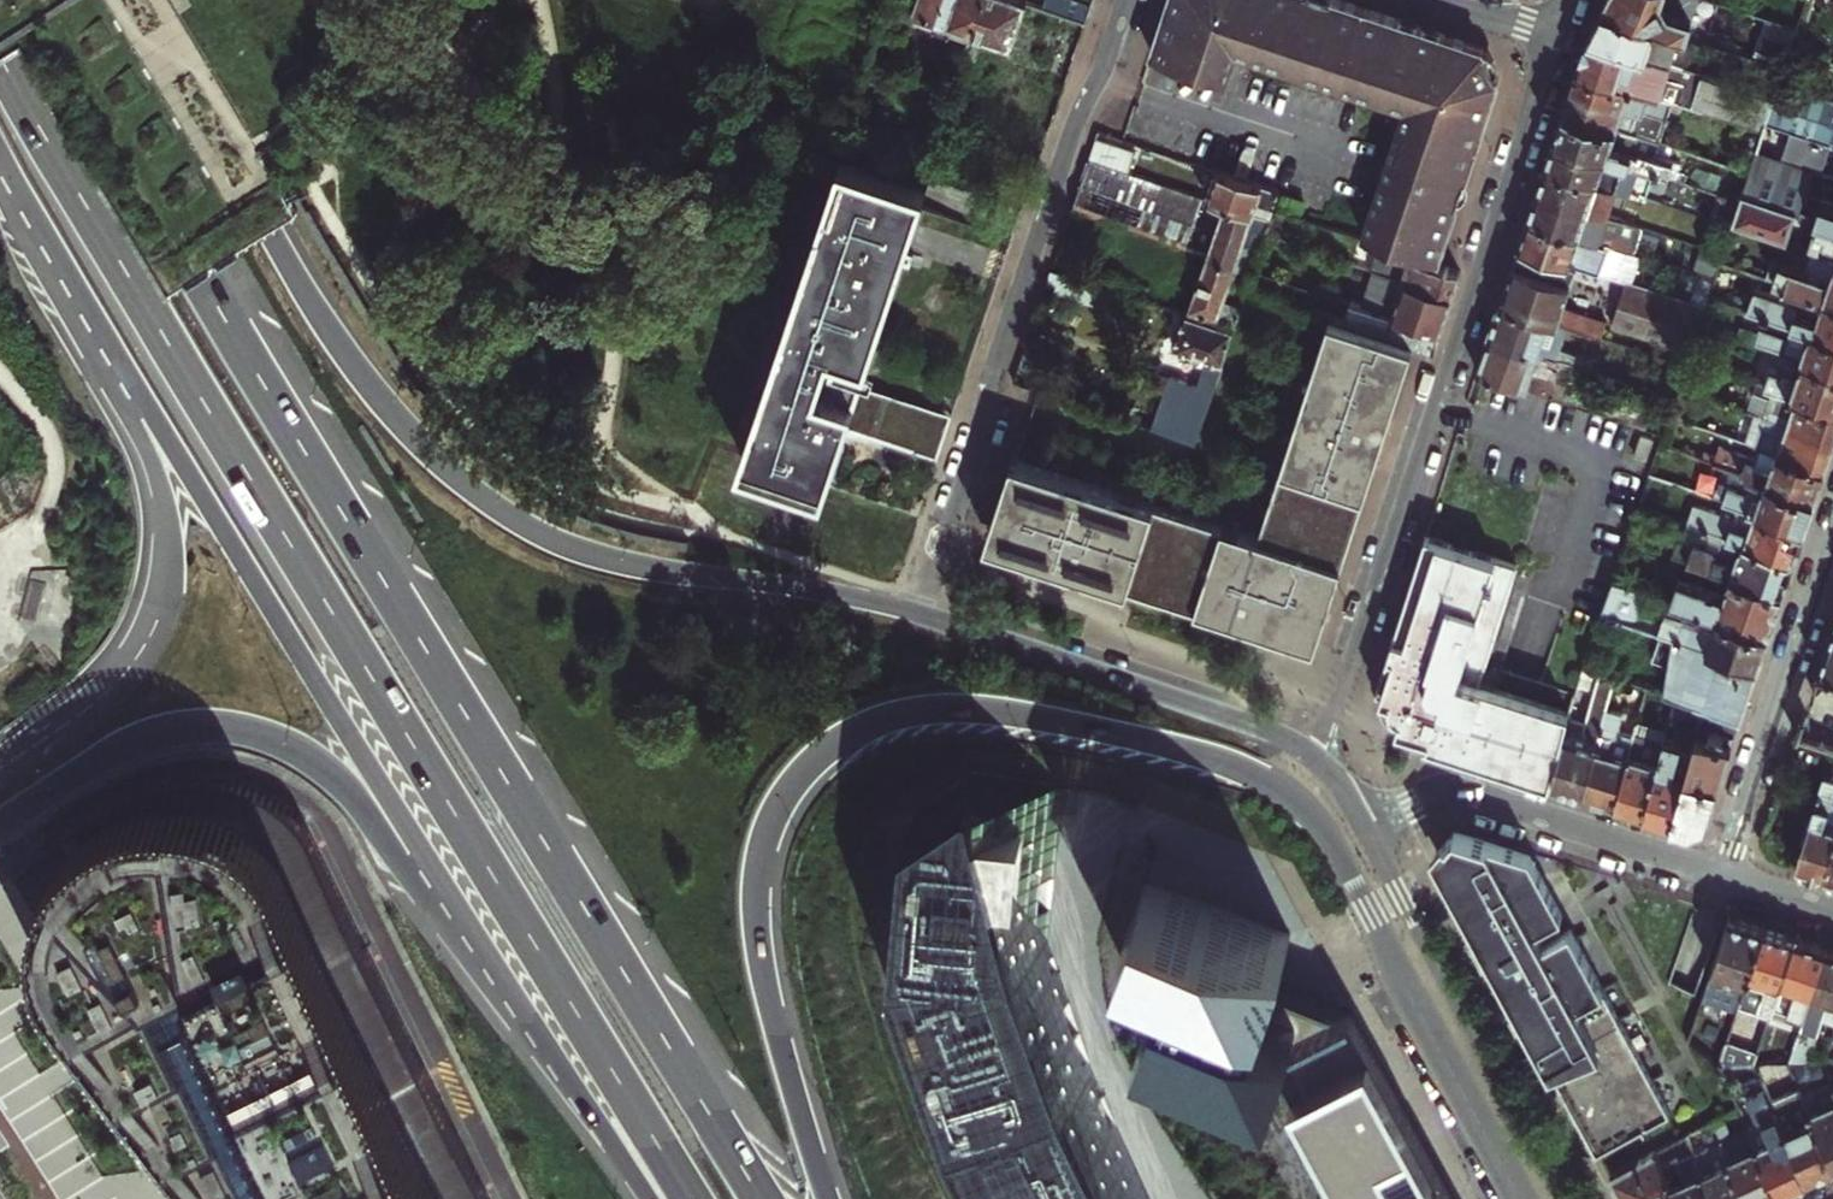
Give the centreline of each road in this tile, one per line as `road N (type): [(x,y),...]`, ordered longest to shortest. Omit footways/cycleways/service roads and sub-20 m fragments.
road 1 (trunk): [(761,1198),(31,0)]
road 2 (trunk): [(0,74),(689,1198)]
road 3 (trunk): [(920,619),(836,596),(594,554),(546,537),(464,485),(399,425),(321,319),(127,0)]
road 4 (trunk): [(828,1198),(772,1013),(755,909),(759,869),(783,797),(825,747),(885,715),(959,705),(1216,758),(1278,784)]
road 5 (trunk): [(0,825),(151,732),(210,725),(282,743),(366,813),(558,1065),(647,1198)]
road 6 (residential): [(1555,34),(1312,755)]
road 7 (residential): [(920,619),(1047,206),(1125,0)]
road 8 (tertiary): [(1278,784),(1331,838),(1518,1198)]
road 9 (tertiary): [(1563,1198),(1363,822)]
road 10 (tertiary): [(1312,755),(1257,726),(920,619)]
road 11 (residential): [(1363,822),(1421,795),(1469,795),(1724,879)]
road 12 (residential): [(1724,879),(1832,534)]

